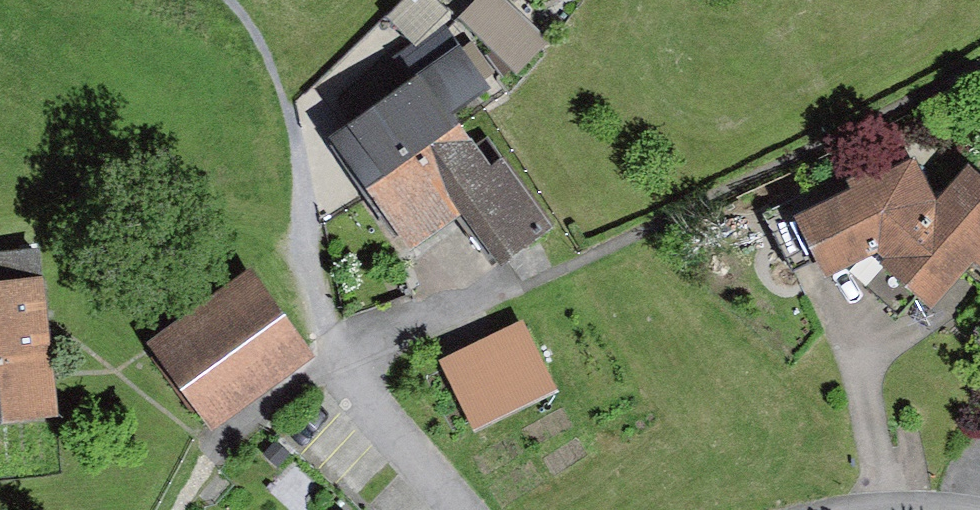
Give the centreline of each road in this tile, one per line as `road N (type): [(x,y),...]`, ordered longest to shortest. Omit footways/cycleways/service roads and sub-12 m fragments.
road 1 (residential): [(187,483),(344,347)]
road 2 (residential): [(344,347),(469,509)]
road 3 (residential): [(344,347),(525,288)]

